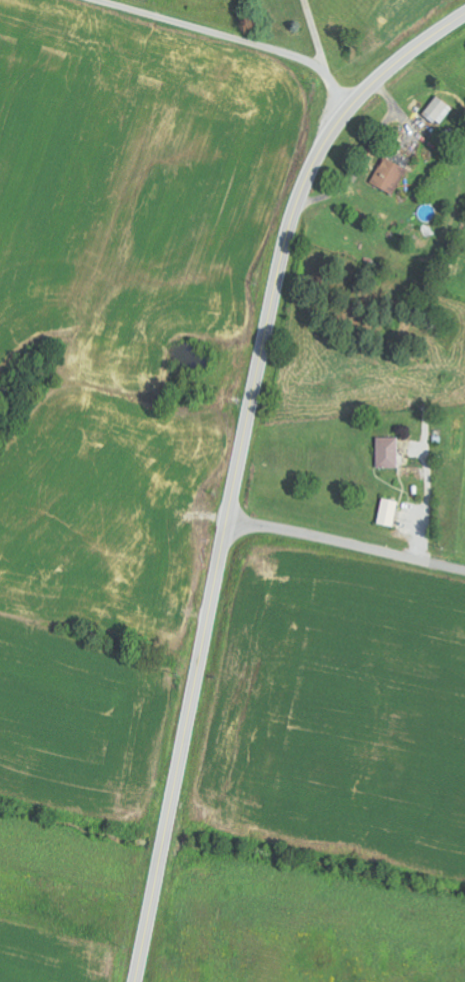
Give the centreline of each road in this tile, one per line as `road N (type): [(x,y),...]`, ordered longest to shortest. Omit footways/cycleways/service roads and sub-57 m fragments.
road 1 (secondary): [(464,18),(354,106),(319,158),(294,217),(136,981)]
road 2 (residential): [(354,106),(324,74),(290,56),(94,0)]
road 3 (residential): [(464,571),(228,520)]

